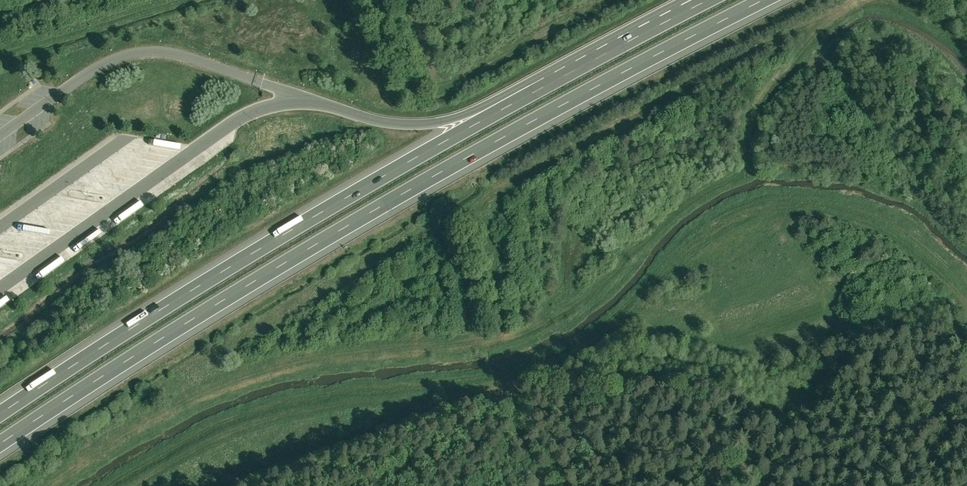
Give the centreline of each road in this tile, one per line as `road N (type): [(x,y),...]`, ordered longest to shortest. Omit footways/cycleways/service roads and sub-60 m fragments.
road 1 (motorway): [(0,446),(370,214),(767,0)]
road 2 (motorway): [(709,0),(362,191),(0,416)]

